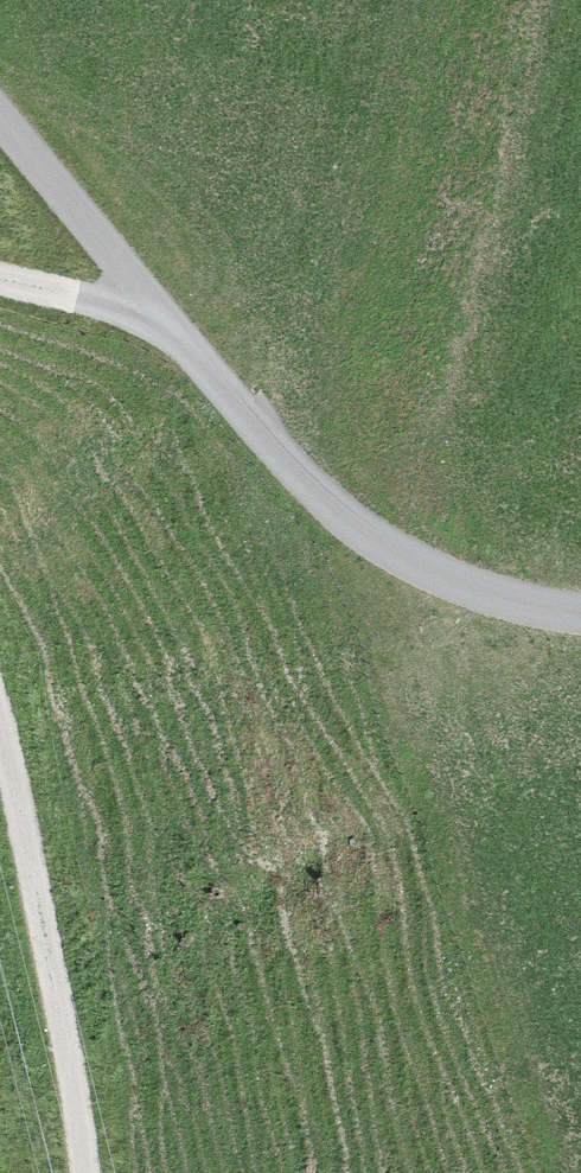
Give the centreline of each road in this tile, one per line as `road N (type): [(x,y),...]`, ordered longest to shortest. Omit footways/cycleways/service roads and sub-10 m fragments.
road 1 (track): [(144,300),(299,477),(477,589),(580,610)]
road 2 (track): [(0,741),(57,972),(76,1172)]
road 3 (track): [(0,124),(144,300)]
road 4 (track): [(144,300),(97,306),(0,281)]

